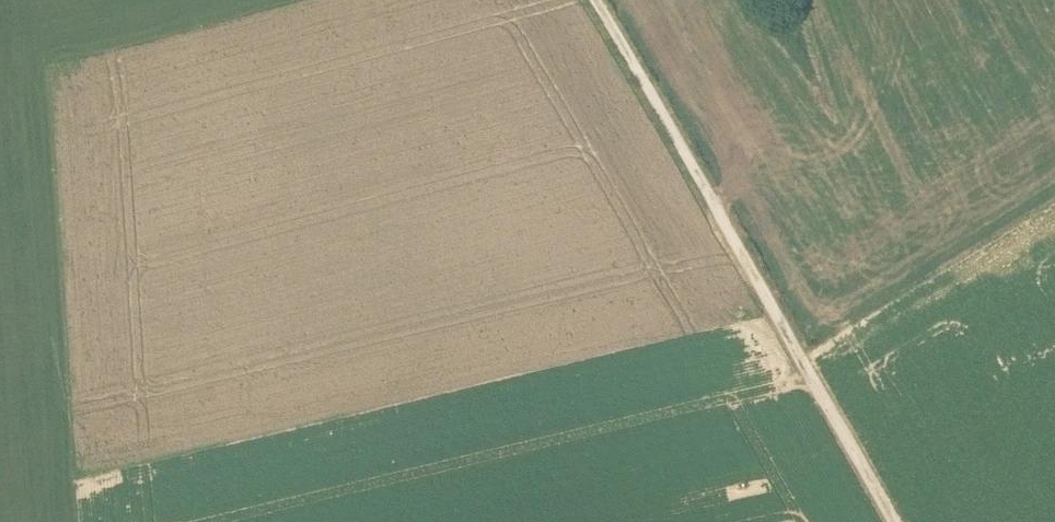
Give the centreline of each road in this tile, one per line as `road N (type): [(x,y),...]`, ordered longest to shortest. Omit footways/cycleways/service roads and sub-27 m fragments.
road 1 (track): [(594,0),(892,521)]

